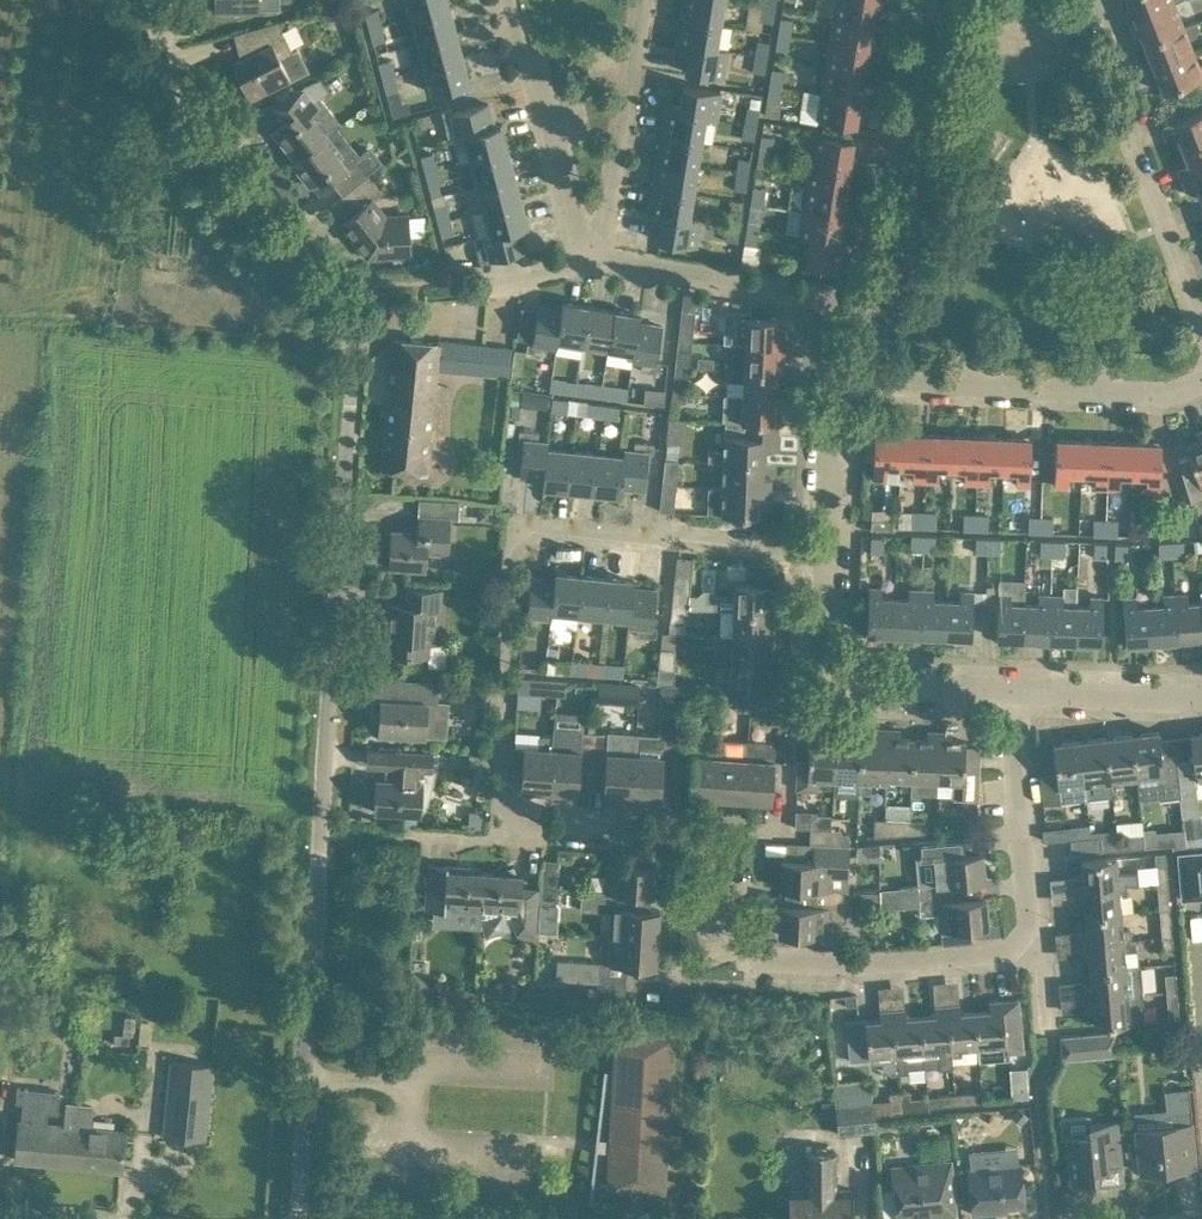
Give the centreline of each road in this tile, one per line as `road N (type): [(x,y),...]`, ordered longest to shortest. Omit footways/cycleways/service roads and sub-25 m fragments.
road 1 (unclassified): [(294,1218),(342,420),(329,340),(169,106),(153,63),(147,0)]
road 2 (unclassified): [(515,830),(498,824),(508,563),(518,542),(827,558)]
road 3 (unclassified): [(1029,968),(780,984),(754,968),(694,851),(681,840),(515,830)]
road 4 (unclassified): [(851,363),(897,380),(1171,393),(1201,381)]
road 5 (unclassified): [(1201,326),(1132,142),(1138,98),(1102,0)]
road 6 (unclassified): [(885,307),(935,0)]
road 7 (unclassified): [(1020,690),(858,680),(835,669),(823,647),(827,558)]
road 8 (unclassified): [(885,307),(727,287),(699,274),(599,259)]
road 9 (unclassified): [(1029,968),(1016,765),(1020,690)]
road 10 (unclassified): [(582,260),(536,67),(524,58),(506,0)]
road 11 (unclassified): [(599,259),(644,0)]
road 12 (unclassified): [(827,558),(837,402),(851,363)]
road 13 (unclassified): [(1201,695),(1020,690)]
road 14 (unclassified): [(1039,1090),(1029,968)]

